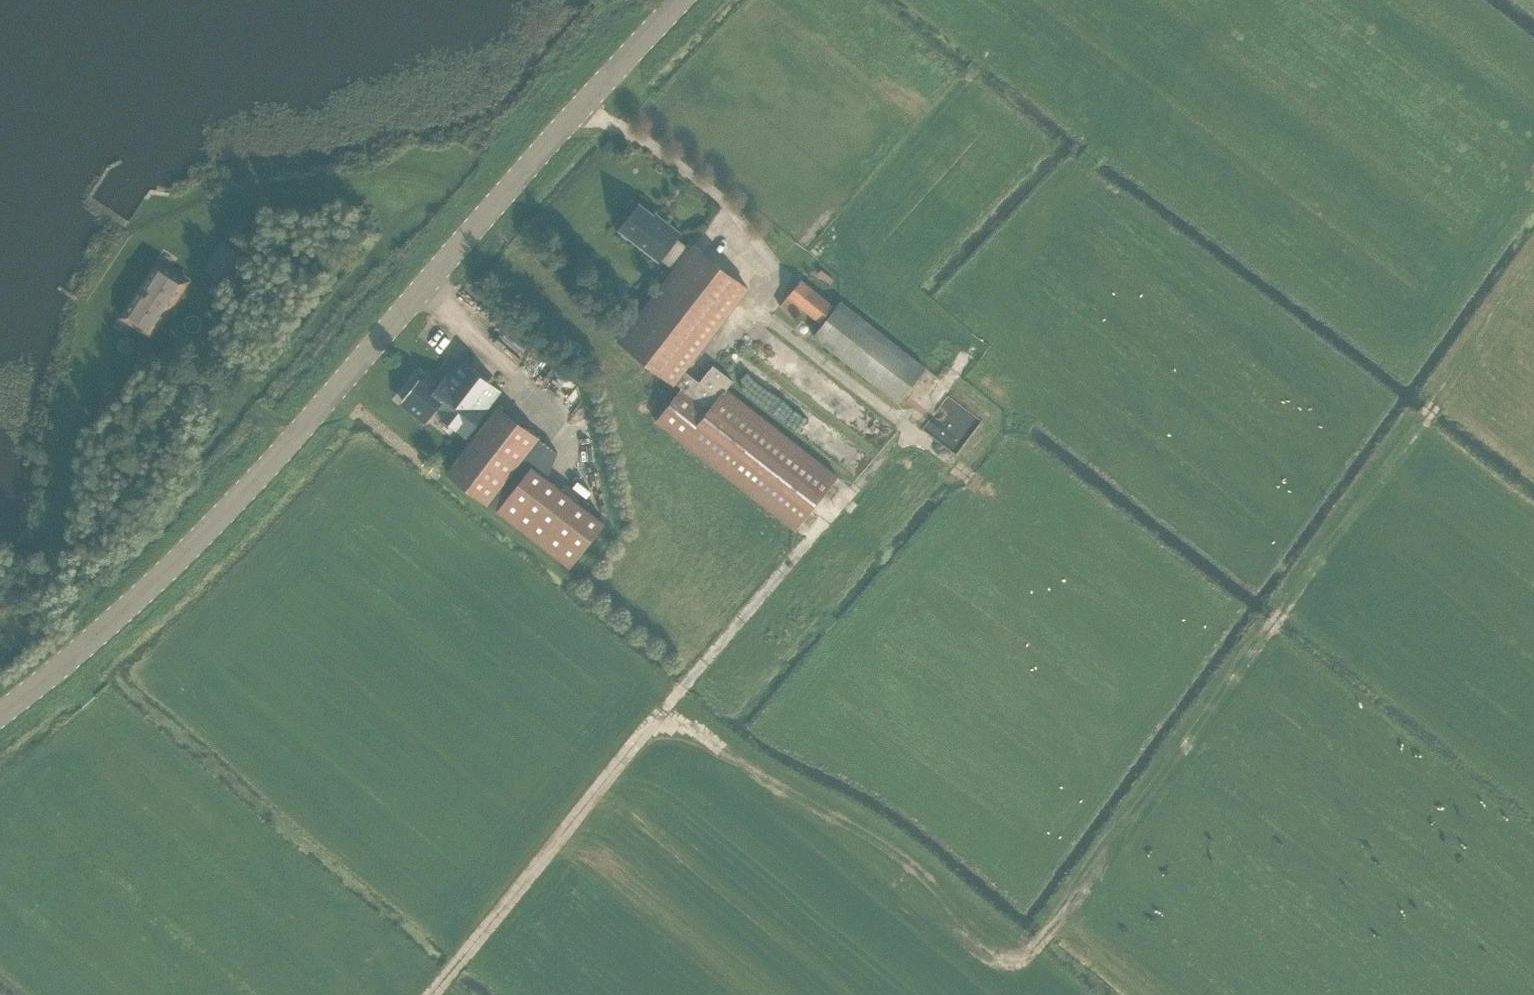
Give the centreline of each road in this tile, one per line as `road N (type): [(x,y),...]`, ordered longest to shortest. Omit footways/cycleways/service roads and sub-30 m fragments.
road 1 (track): [(656,723),(694,734),(756,776),(986,956),(1031,954),(1446,398)]
road 2 (tertiary): [(0,720),(90,649),(270,474),(581,106)]
road 3 (track): [(431,994),(780,574)]
road 4 (tertiary): [(684,0),(581,106)]

